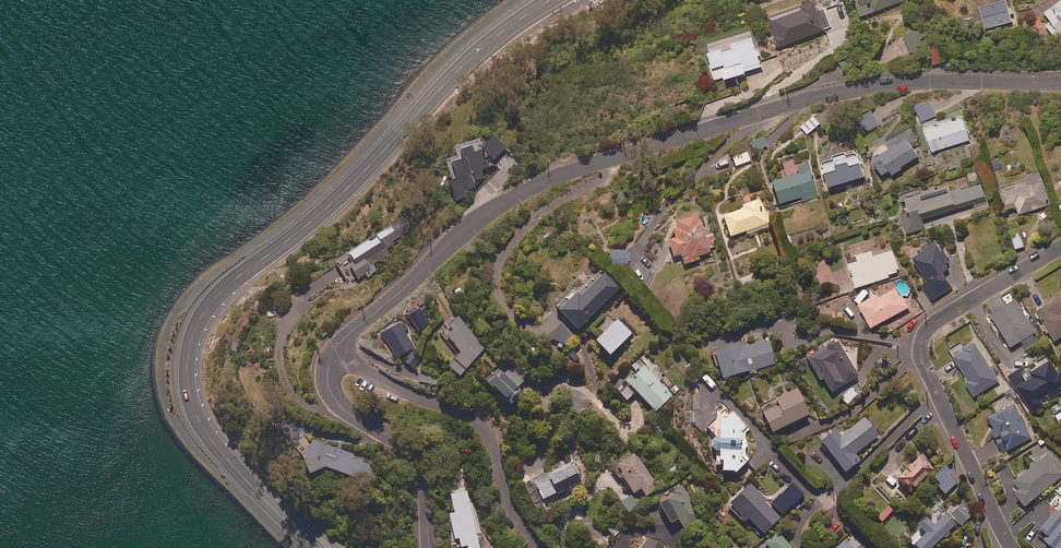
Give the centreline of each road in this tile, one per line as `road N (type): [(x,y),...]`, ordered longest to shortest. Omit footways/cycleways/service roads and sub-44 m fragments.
road 1 (residential): [(1060,81),(861,85),(613,157),(484,215),(331,357)]
road 2 (secondary): [(551,0),(479,50),(328,215),(232,284),(207,313),(191,366),(199,413),(322,547)]
road 3 (residential): [(1011,547),(923,361),(921,343),(940,319),(1060,247)]
road 4 (residential): [(331,357),(484,427),(515,511),(545,547)]
road 5 (residential): [(331,357),(335,399),(415,454),(427,489),(429,547)]

